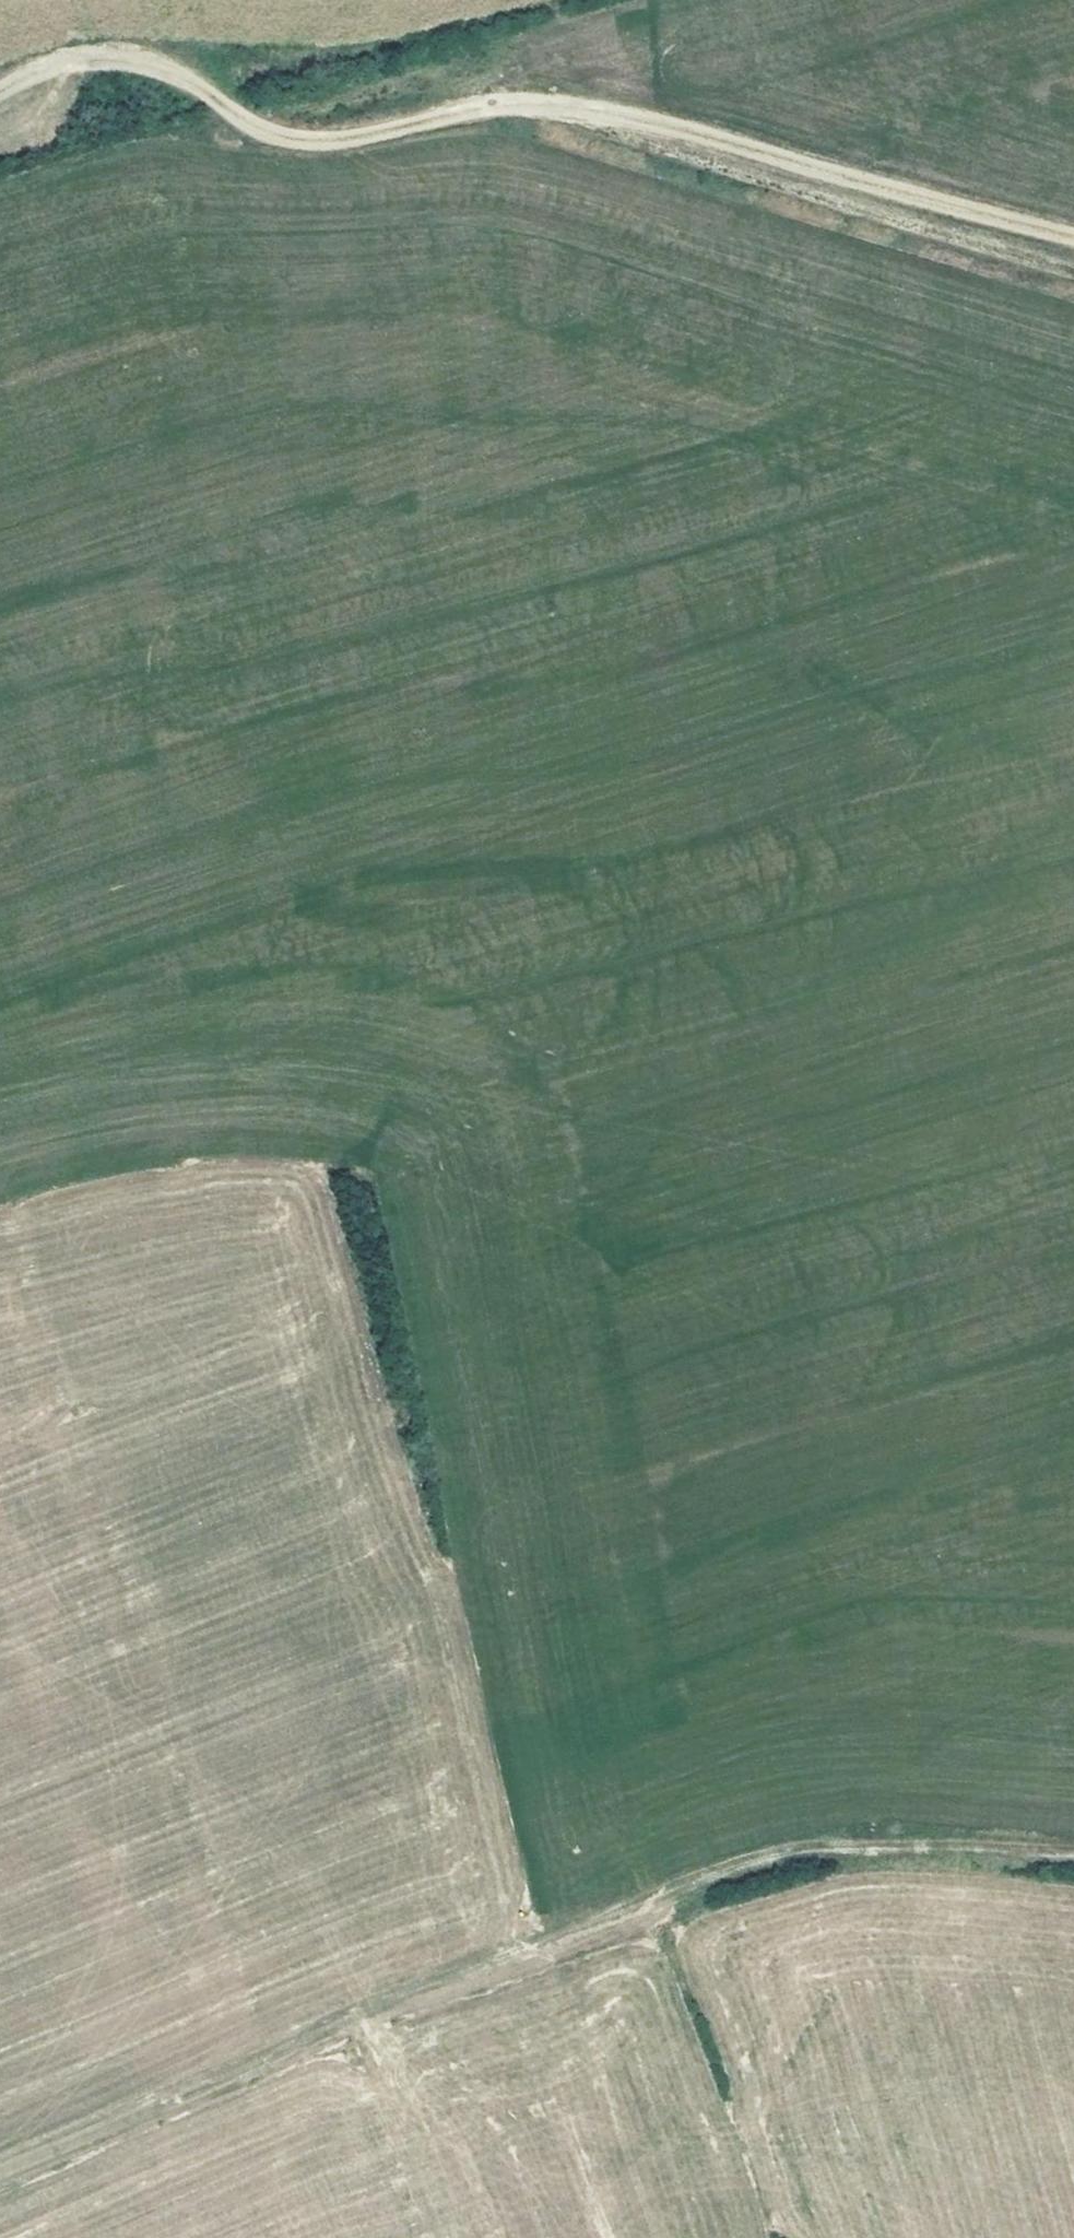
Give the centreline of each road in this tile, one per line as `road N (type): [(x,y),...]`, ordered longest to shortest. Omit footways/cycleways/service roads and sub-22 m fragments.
road 1 (track): [(0,2176),(256,2068),(346,2012),(755,1864),(826,1851),(1073,1863)]
road 2 (track): [(1073,240),(586,109),(493,106),(381,135),(299,143),(270,136),(178,80),(124,60),(57,65),(0,83)]

